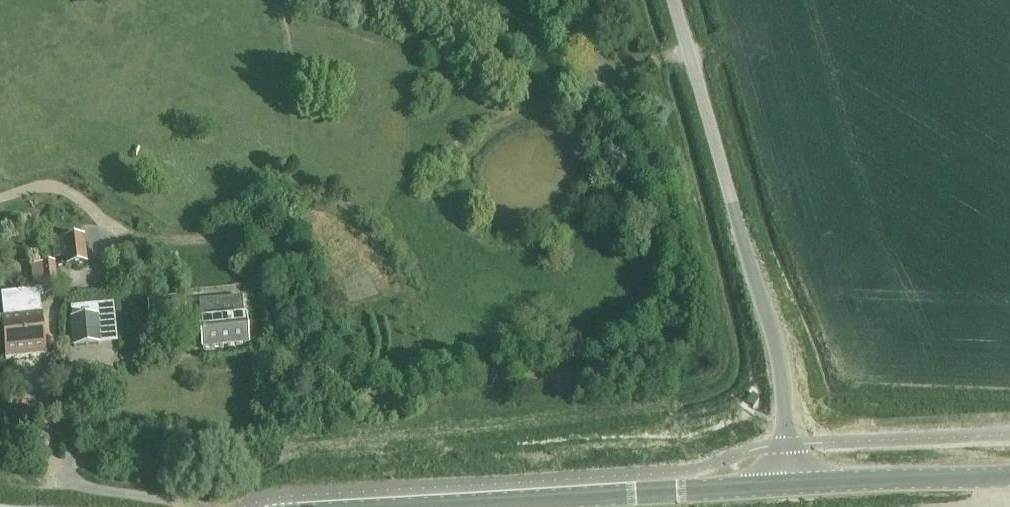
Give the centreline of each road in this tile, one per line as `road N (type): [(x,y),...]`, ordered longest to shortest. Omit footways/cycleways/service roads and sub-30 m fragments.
road 1 (unclassified): [(790,484),(778,346),(676,0)]
road 2 (tertiary): [(432,506),(790,484)]
road 3 (tertiary): [(790,484),(1009,474)]

